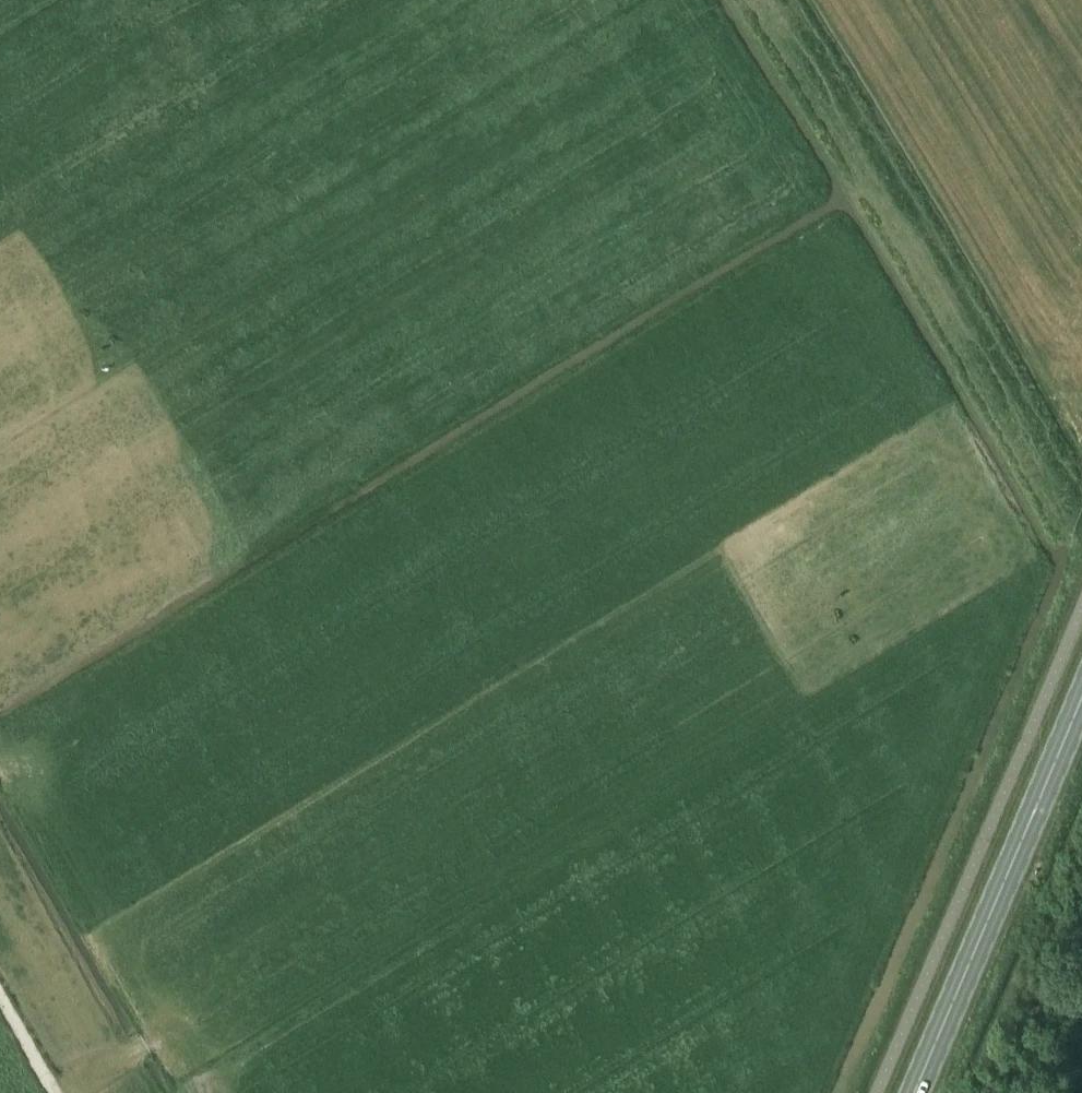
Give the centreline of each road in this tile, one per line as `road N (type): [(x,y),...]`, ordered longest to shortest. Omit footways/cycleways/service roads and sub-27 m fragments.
road 1 (track): [(1081,554),(756,0)]
road 2 (primary): [(916,1092),(1081,695)]

